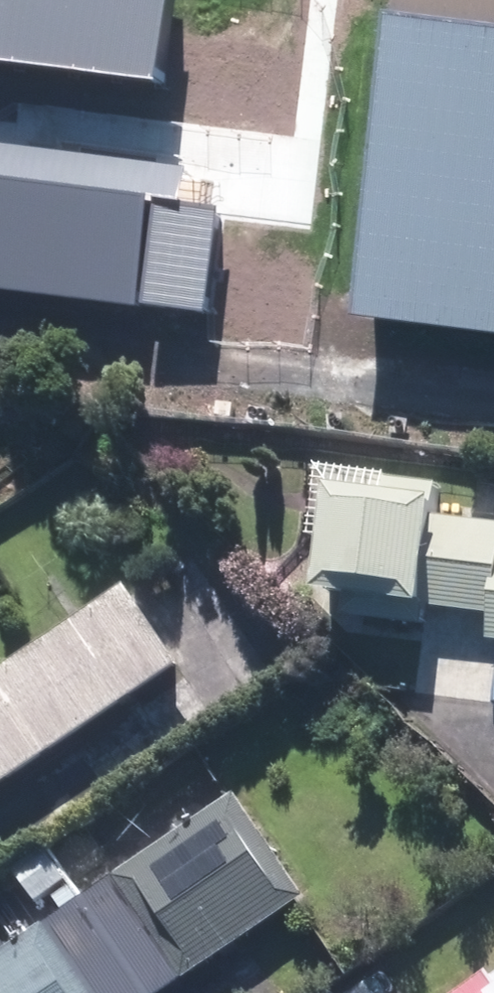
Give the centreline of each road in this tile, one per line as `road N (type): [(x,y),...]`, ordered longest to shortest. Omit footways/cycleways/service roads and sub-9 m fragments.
road 1 (track): [(493,395),(0,332)]

